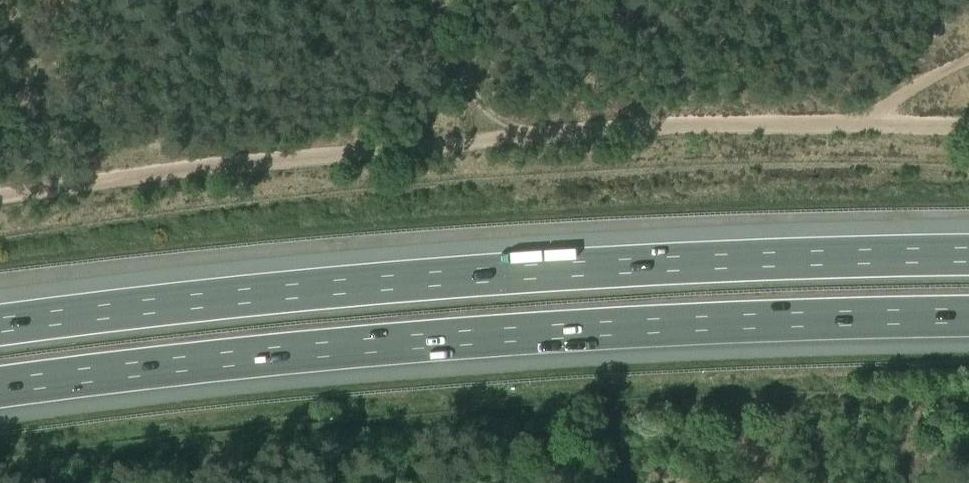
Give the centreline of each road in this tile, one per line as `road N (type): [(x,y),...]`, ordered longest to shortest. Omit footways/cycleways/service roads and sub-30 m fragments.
road 1 (track): [(0,197),(497,137),(716,125),(968,125)]
road 2 (motorway): [(0,388),(487,336),(968,316)]
road 3 (motorway): [(968,257),(470,278),(0,326)]
road 4 (track): [(429,0),(457,72),(497,137)]

